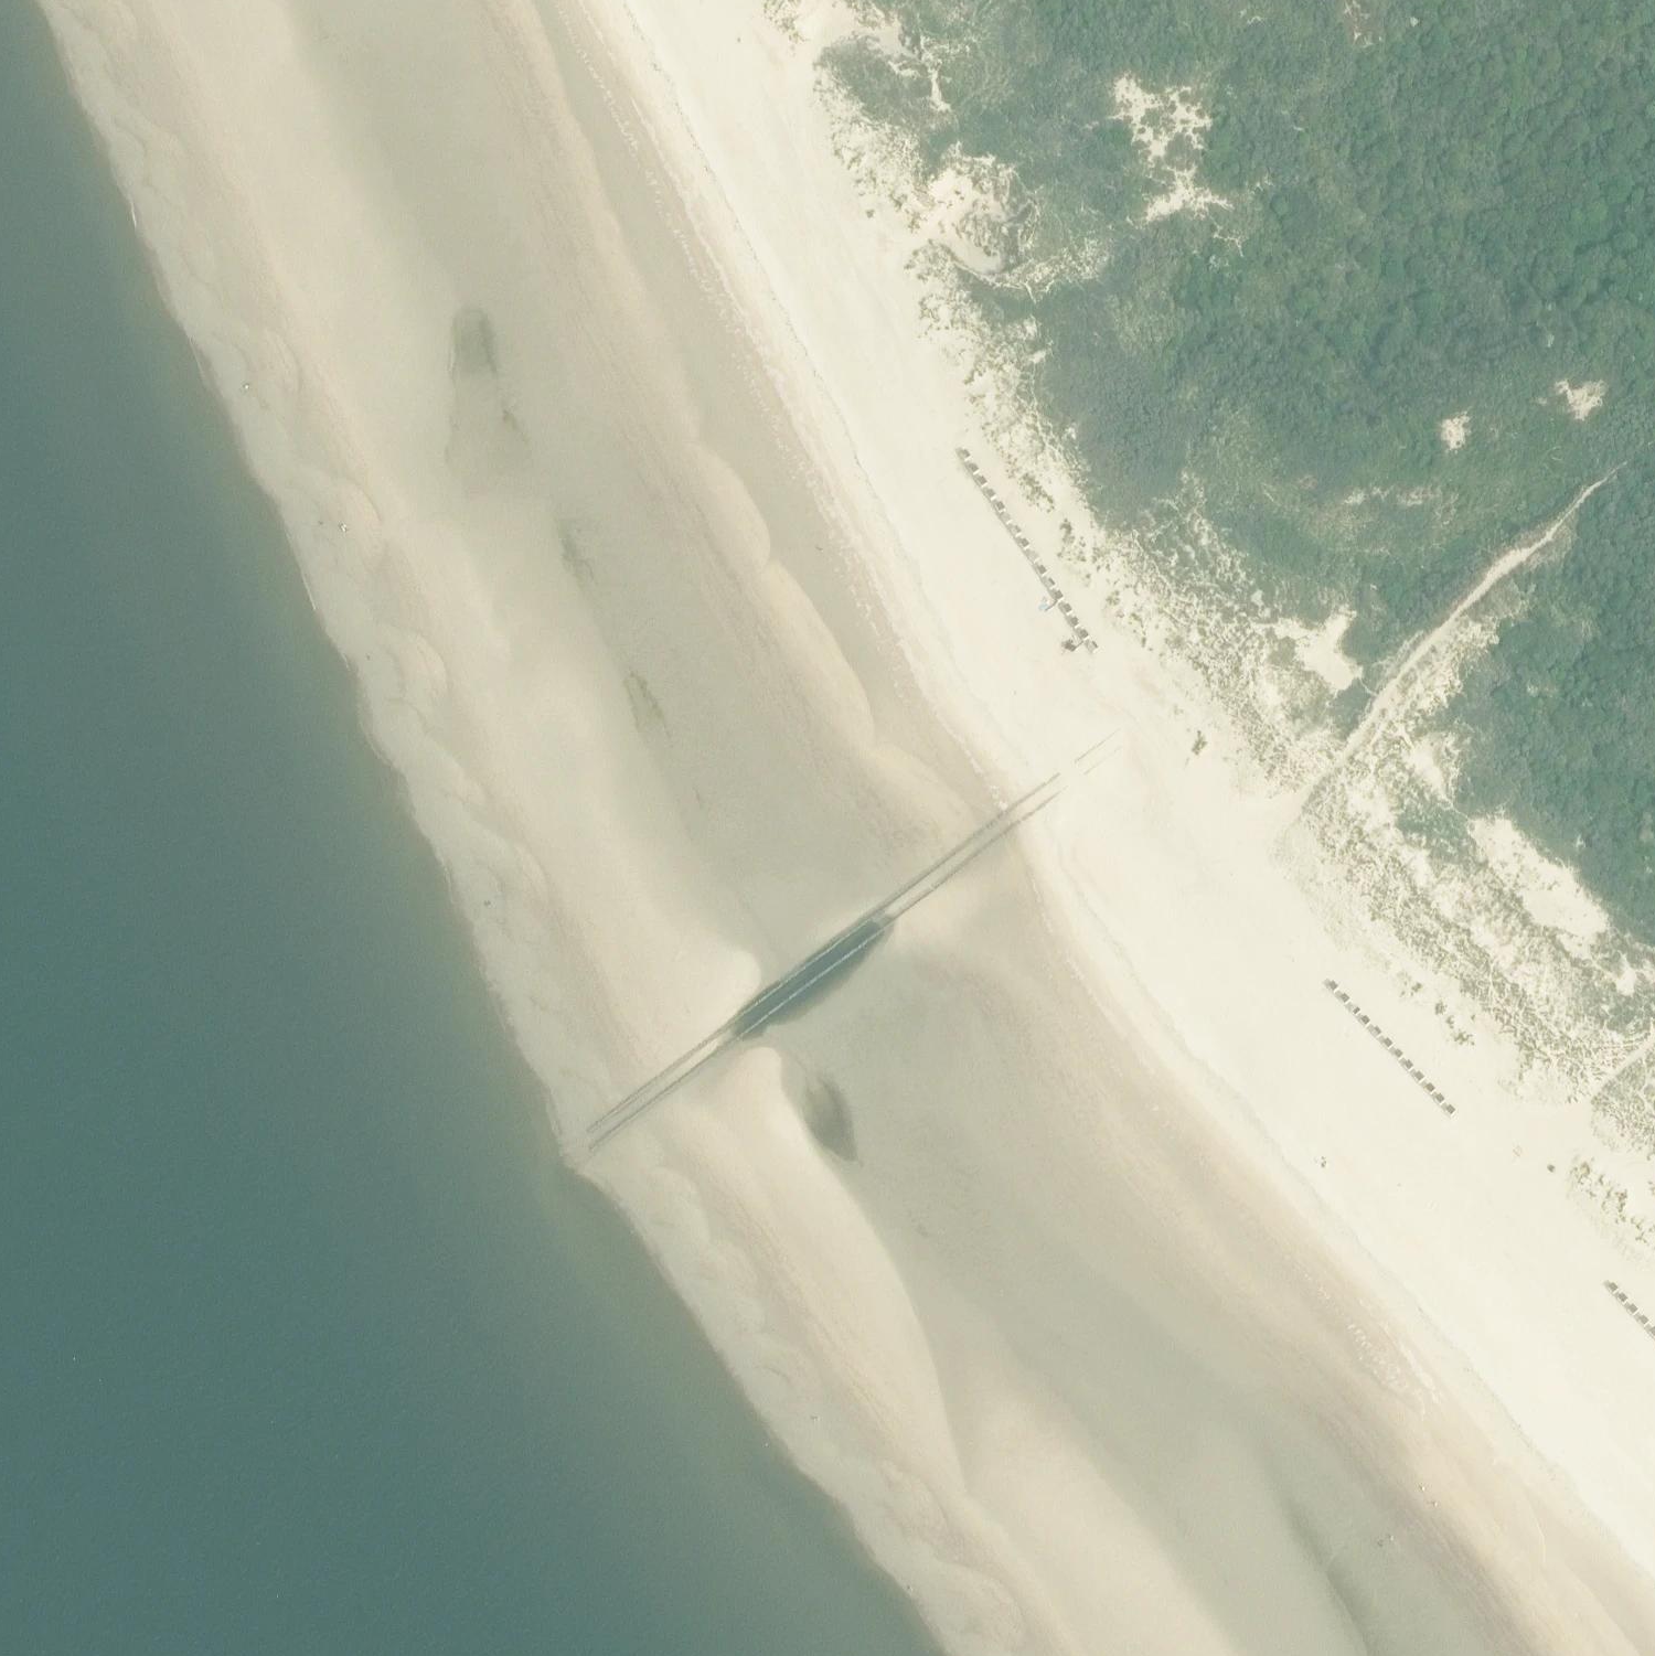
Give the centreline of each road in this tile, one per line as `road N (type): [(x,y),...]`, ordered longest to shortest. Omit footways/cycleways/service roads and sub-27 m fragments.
road 1 (track): [(1654,1028),(1530,1149)]

